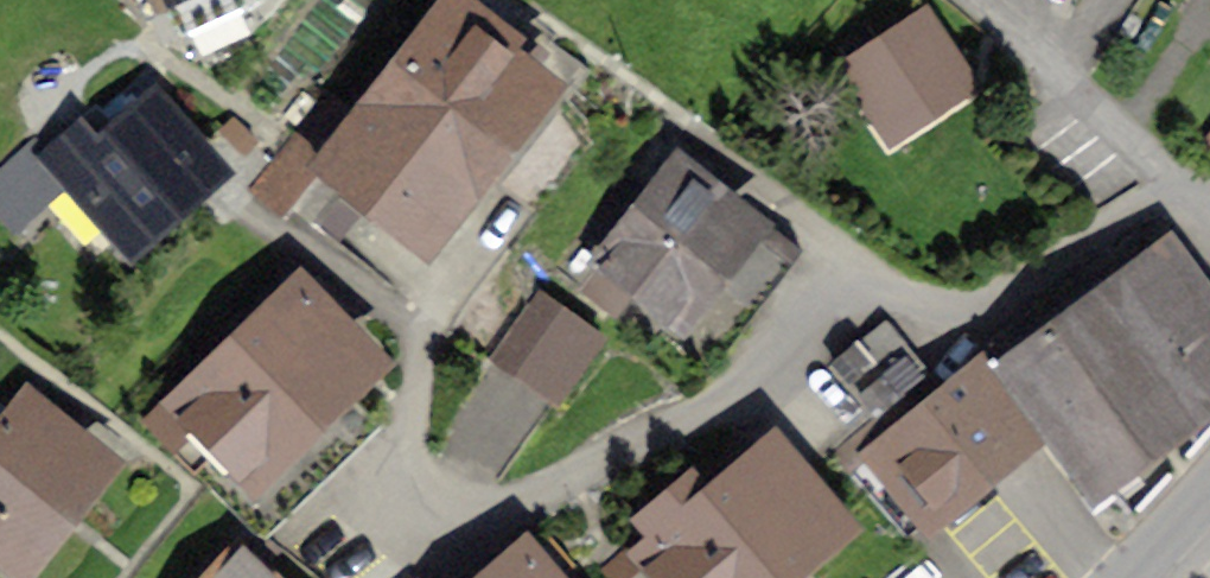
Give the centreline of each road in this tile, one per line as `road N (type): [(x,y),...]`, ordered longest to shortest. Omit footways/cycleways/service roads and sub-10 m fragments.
road 1 (residential): [(1170,178),(999,307),(935,311),(854,254),(723,408),(419,542),(392,506),(446,260)]
road 2 (residential): [(1058,82),(1170,178)]
road 3 (residential): [(961,0),(1058,82)]
road 4 (unclassified): [(1209,484),(1126,577)]

